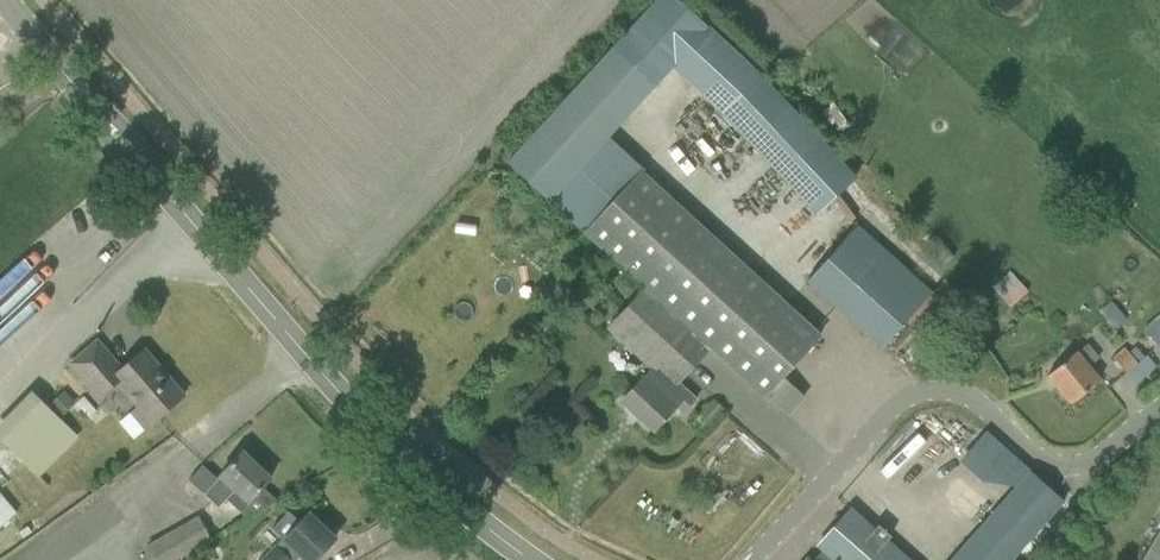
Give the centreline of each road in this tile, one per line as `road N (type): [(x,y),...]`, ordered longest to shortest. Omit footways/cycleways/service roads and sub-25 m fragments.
road 1 (tertiary): [(525,559),(382,444),(8,0)]
road 2 (unclassified): [(759,559),(874,410),(901,388),(960,378),(1060,435),(1113,429),(1159,388)]

